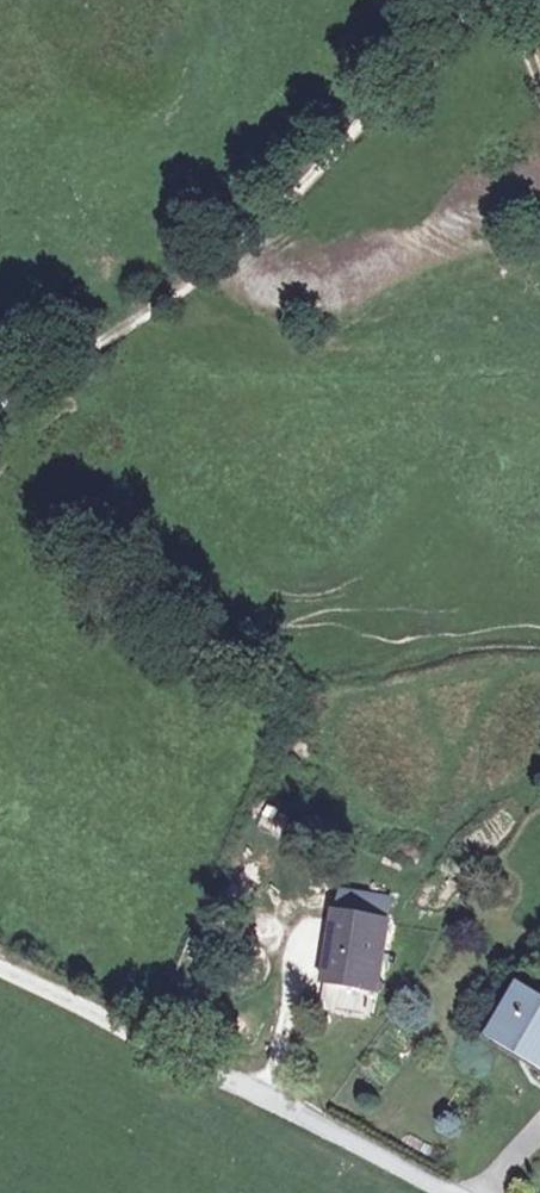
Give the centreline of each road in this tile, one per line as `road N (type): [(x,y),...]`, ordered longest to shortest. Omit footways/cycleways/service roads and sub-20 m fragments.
road 1 (track): [(483,0),(211,271),(0,403)]
road 2 (unclassified): [(452,1192),(40,986)]

